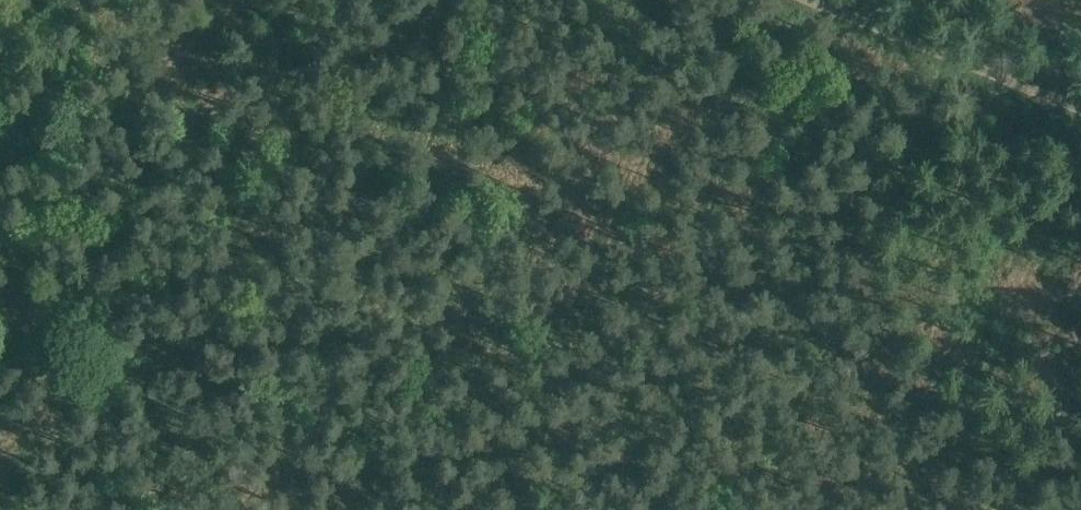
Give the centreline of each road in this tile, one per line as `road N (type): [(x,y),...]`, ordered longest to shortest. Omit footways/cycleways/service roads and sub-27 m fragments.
road 1 (track): [(800,0),(1080,116)]

